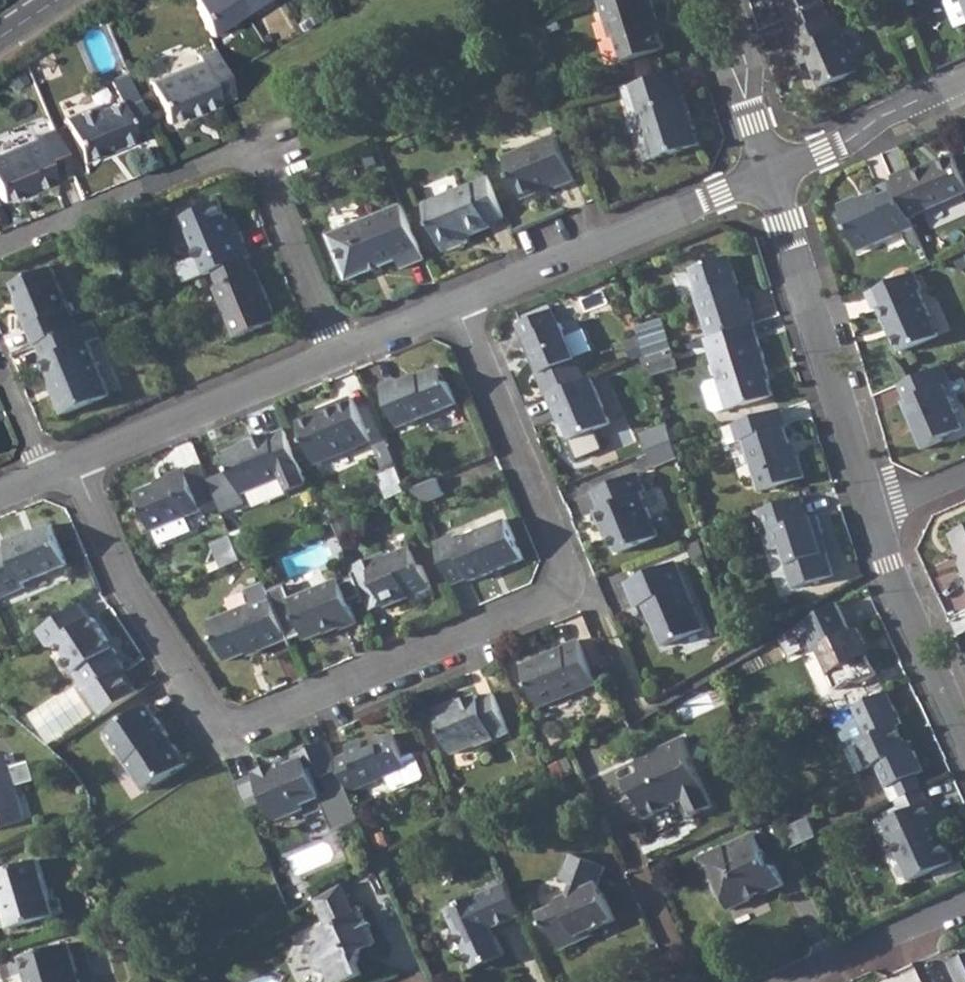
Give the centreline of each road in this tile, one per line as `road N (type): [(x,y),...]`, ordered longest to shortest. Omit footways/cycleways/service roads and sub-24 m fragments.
road 1 (residential): [(74,465),(123,582),(228,735),(545,610),(566,589),(559,554),(457,306)]
road 2 (residential): [(340,356),(260,166),(227,157),(0,253)]
road 3 (residential): [(872,518),(775,167)]
road 4 (residential): [(775,167),(457,306)]
road 5 (residential): [(340,356),(74,465)]
road 6 (residential): [(964,734),(872,518)]
road 7 (residential): [(598,772),(687,981)]
road 8 (residential): [(964,85),(775,167)]
road 9 (residential): [(964,905),(806,981)]
road 10 (residential): [(704,0),(725,68),(761,127)]
road 11 (residential): [(761,127),(757,59),(739,0)]
road 12 (residential): [(457,306),(340,356)]

